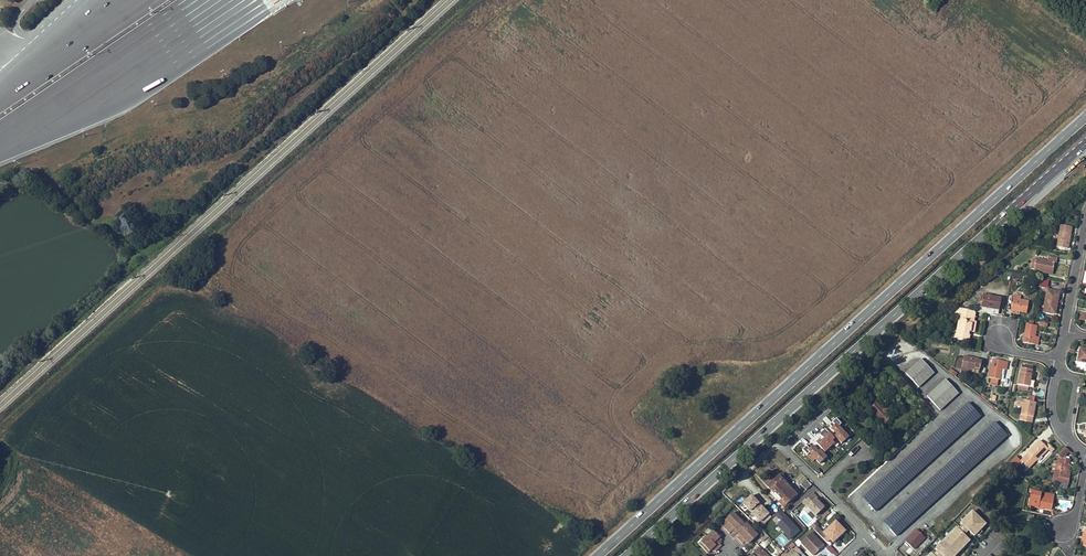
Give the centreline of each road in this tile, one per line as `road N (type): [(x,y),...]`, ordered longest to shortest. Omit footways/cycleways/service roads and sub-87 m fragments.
road 1 (primary): [(1085,115),(596,555)]
road 2 (primary): [(620,555),(1085,142)]
road 3 (motorway): [(0,146),(89,102),(243,0)]

